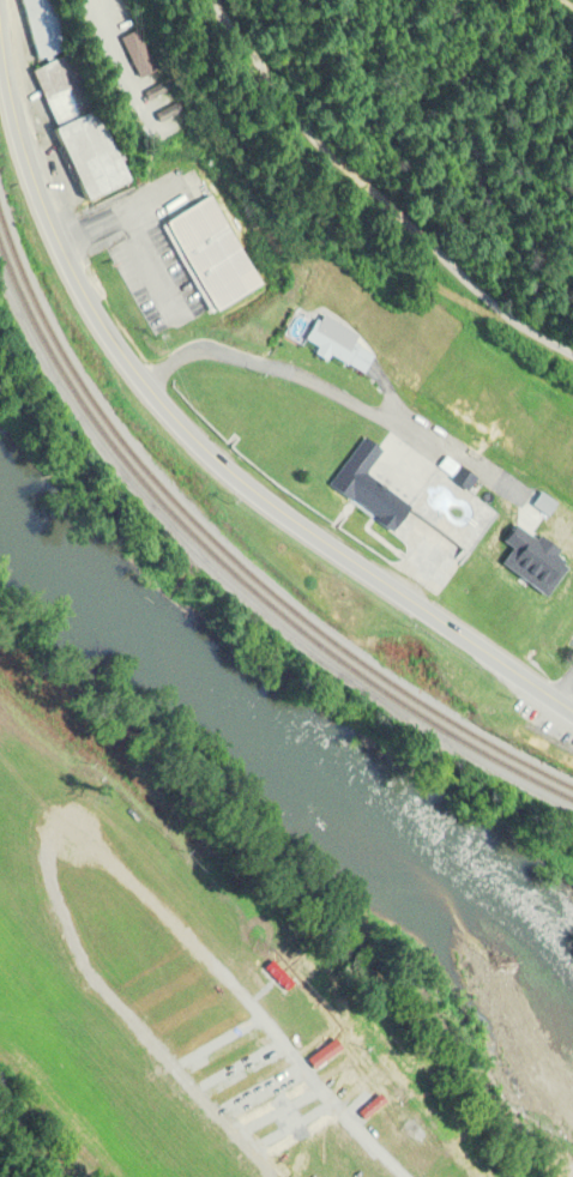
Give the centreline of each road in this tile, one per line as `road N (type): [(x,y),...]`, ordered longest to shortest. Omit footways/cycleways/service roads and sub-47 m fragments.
road 1 (secondary): [(572,709),(231,477),(167,411),(68,268),(16,139),(0,64)]

